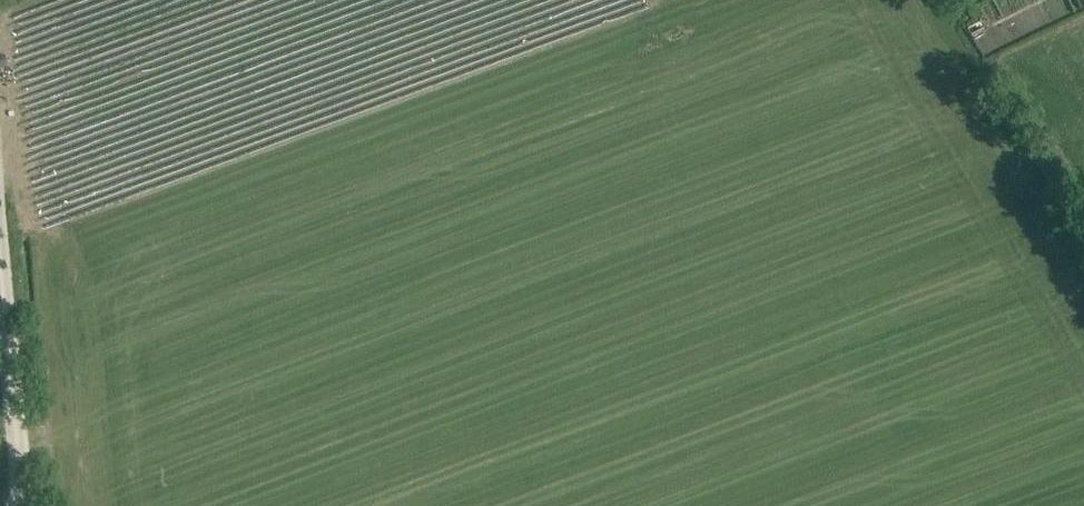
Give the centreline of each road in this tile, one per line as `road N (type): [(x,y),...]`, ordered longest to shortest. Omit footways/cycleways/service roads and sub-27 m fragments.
road 1 (unclassified): [(23,505),(0,247)]

